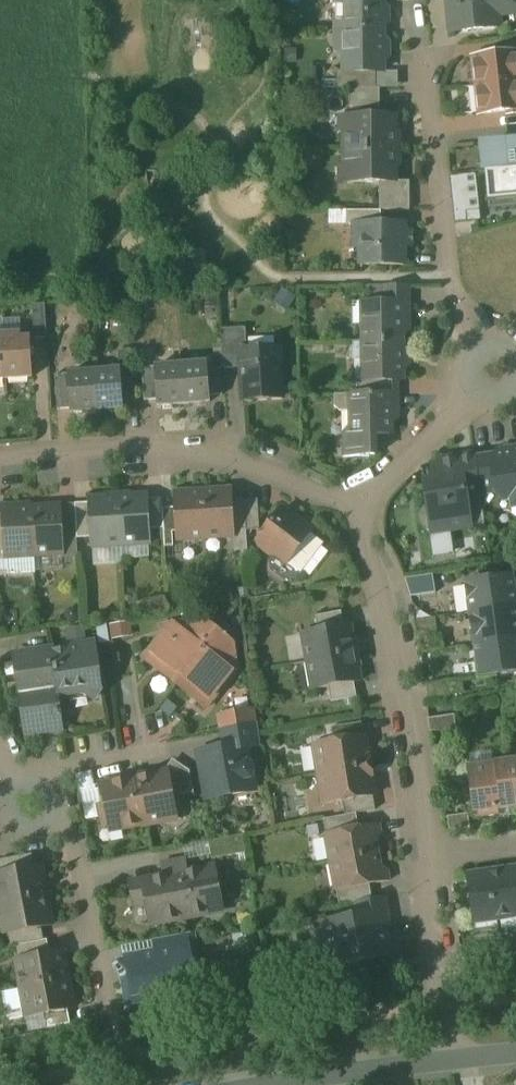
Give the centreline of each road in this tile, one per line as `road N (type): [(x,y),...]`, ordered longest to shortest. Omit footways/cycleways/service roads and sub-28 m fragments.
road 1 (residential): [(348,514),(307,484),(196,452),(143,447),(0,460)]
road 2 (residential): [(429,858),(394,619),(378,563),(348,514)]
road 3 (residential): [(494,369),(456,293),(426,63)]
road 4 (residential): [(348,514),(494,369)]
road 5 (residential): [(454,1061),(429,858)]
road 6 (residential): [(454,1061),(282,1084)]
road 7 (residential): [(82,877),(110,1009)]

